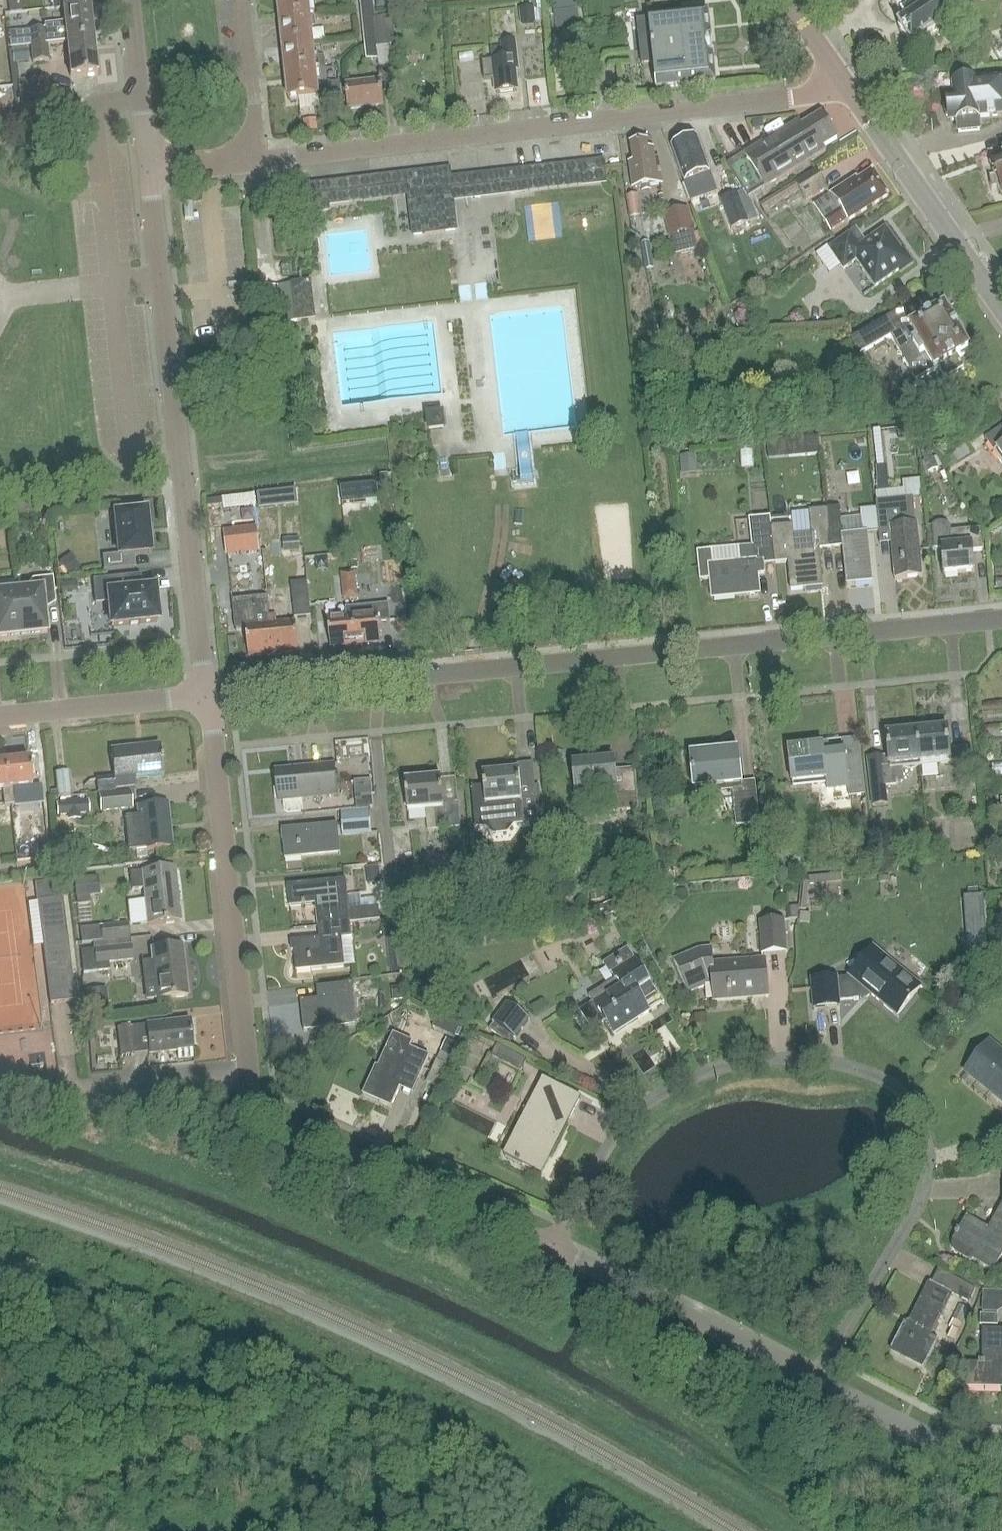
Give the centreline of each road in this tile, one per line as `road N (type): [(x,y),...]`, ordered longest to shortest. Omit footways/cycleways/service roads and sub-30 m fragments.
road 1 (residential): [(206,697),(1001,623)]
road 2 (residential): [(817,1380),(924,1191),(920,1129),(903,1098),(879,1080),(777,1063),(694,1080),(649,1105),(614,1139),(549,1250)]
road 3 (residential): [(549,1250),(275,1123),(250,1095),(206,697)]
road 4 (residential): [(258,159),(849,90)]
road 5 (residential): [(206,697),(145,172)]
road 6 (residential): [(817,1380),(549,1250)]
road 7 (tertiary): [(1001,315),(849,90)]
road 8 (residential): [(0,716),(206,697)]
road 9 (residential): [(1001,1456),(950,1448),(817,1380)]
road 10 (residential): [(145,172),(126,0)]
road 11 (residential): [(258,159),(241,0)]

